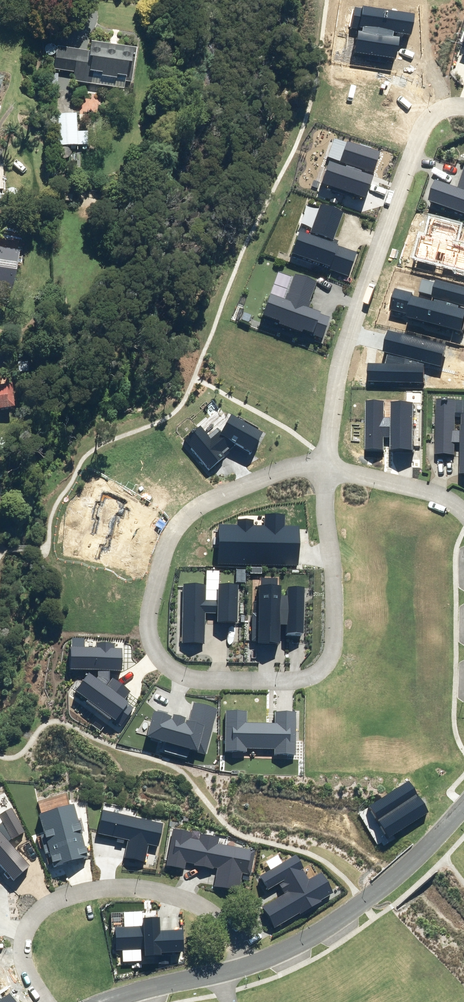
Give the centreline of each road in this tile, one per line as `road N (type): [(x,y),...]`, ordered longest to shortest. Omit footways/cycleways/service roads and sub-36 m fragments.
road 1 (residential): [(463,106),(428,115),(412,141),(338,358),(323,464)]
road 2 (residential): [(323,464),(332,561),(328,658),(299,678),(189,674),(168,664)]
road 3 (residential): [(251,962),(219,914),(186,893),(95,885),(65,890),(34,908),(22,936),(23,960),(48,1001)]
road 4 (residential): [(168,664),(148,637),(147,601),(171,528),(218,494),(283,467),(323,464)]
road 5 (residential): [(251,962),(362,901),(463,806)]
road 6 (residential): [(323,464),(448,498),(463,511)]
road 7 (residential): [(101,1001),(221,971)]

